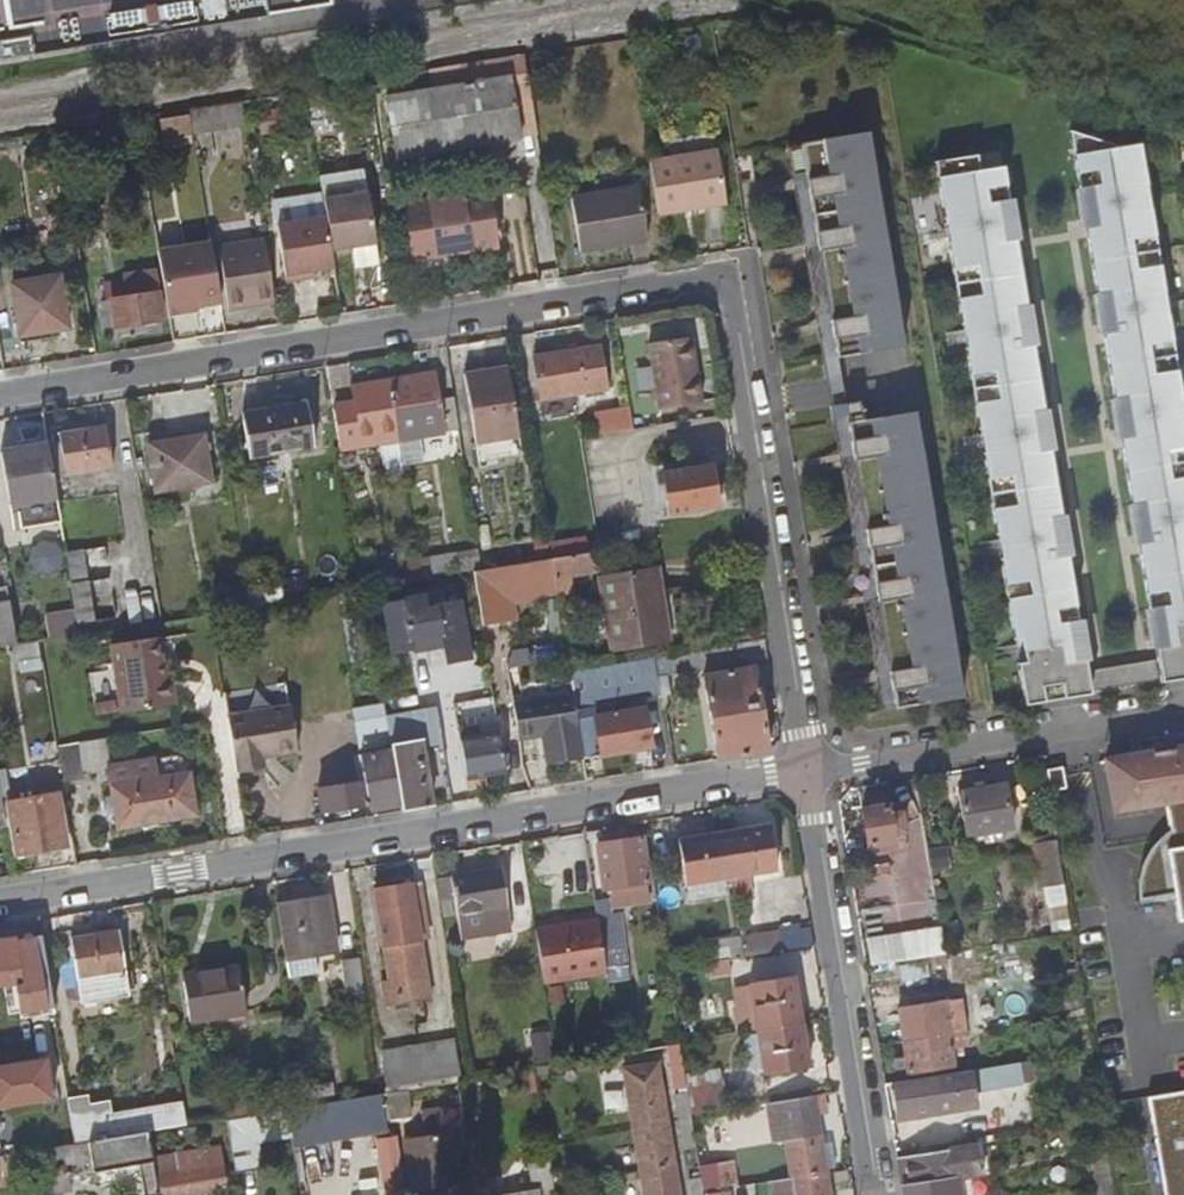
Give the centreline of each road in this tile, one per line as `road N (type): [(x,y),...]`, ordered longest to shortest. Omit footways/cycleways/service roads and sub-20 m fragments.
road 1 (residential): [(0,396),(731,272),(810,770)]
road 2 (residential): [(810,770),(0,903)]
road 3 (residential): [(810,770),(879,1194)]
road 4 (residential): [(810,770),(1183,708)]

